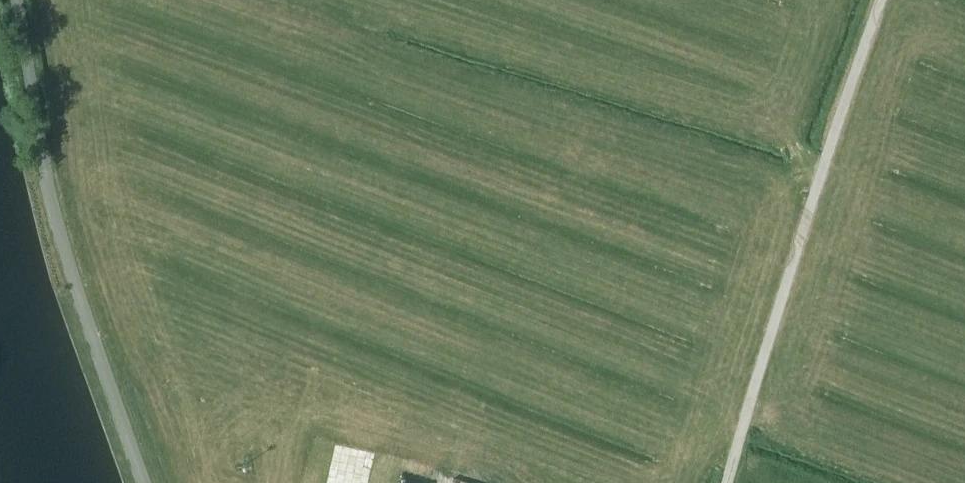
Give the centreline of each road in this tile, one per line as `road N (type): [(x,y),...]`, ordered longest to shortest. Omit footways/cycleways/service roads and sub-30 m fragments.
road 1 (unclassified): [(42,146),(12,0)]

